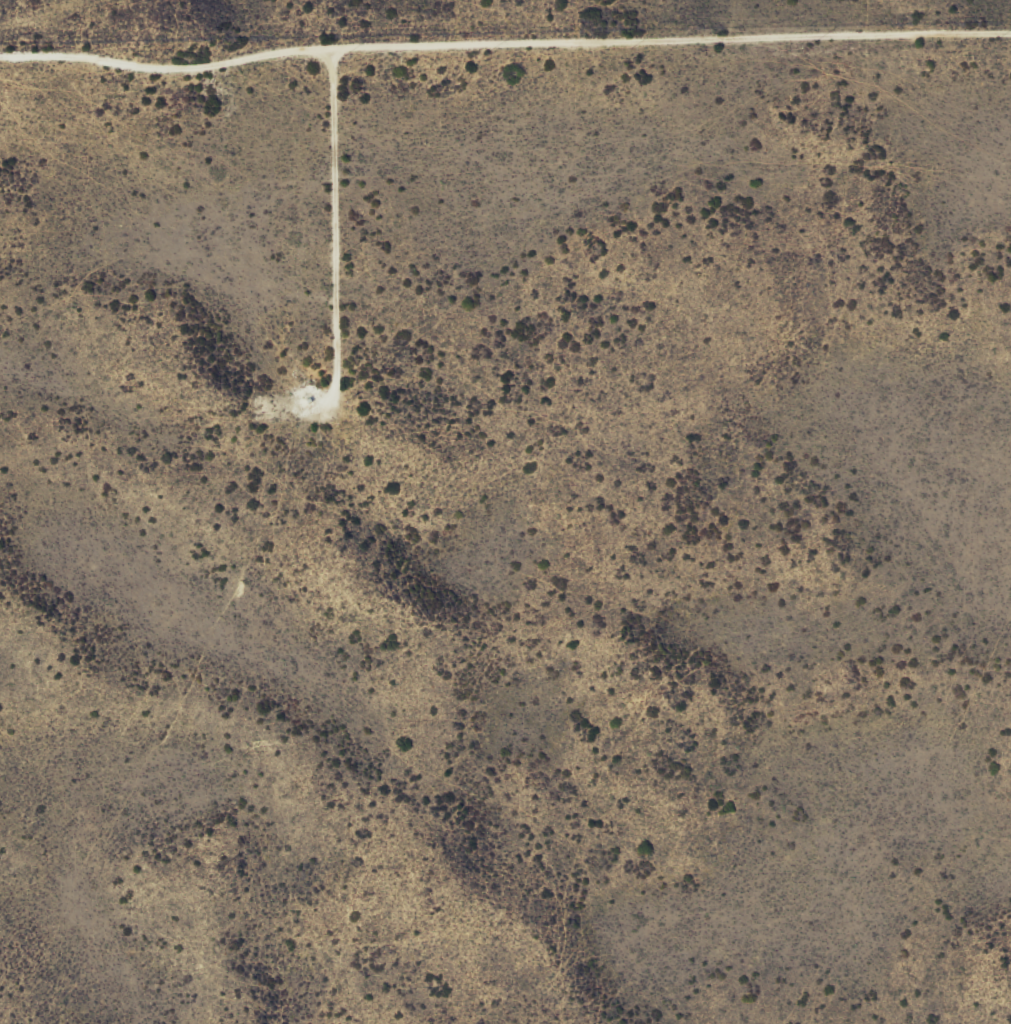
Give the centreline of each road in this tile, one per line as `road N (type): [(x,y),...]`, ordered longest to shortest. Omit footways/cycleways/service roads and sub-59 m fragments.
road 1 (track): [(0,57),(58,57),(147,72),(214,69),(293,50),(407,44),(1010,35)]

